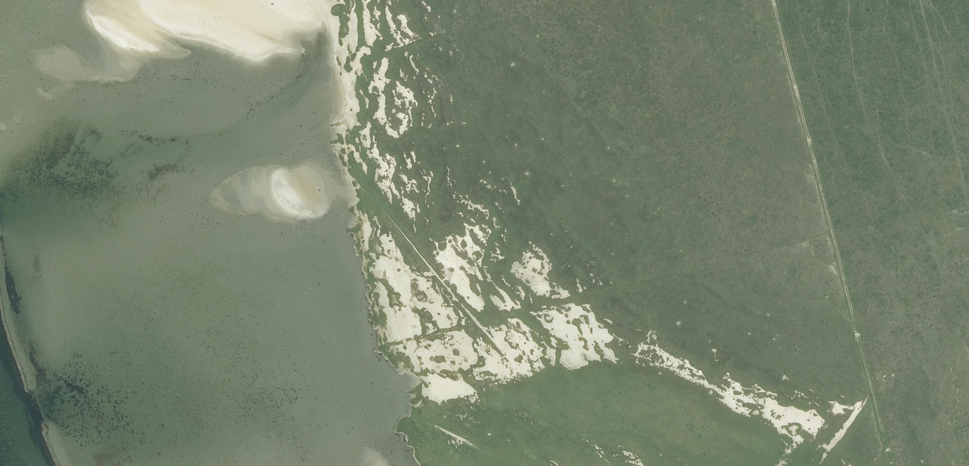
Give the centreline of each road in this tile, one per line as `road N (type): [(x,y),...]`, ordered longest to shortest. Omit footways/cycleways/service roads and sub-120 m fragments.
road 1 (track): [(349,172),(478,324),(832,233),(773,0)]
road 2 (track): [(893,465),(832,233)]

